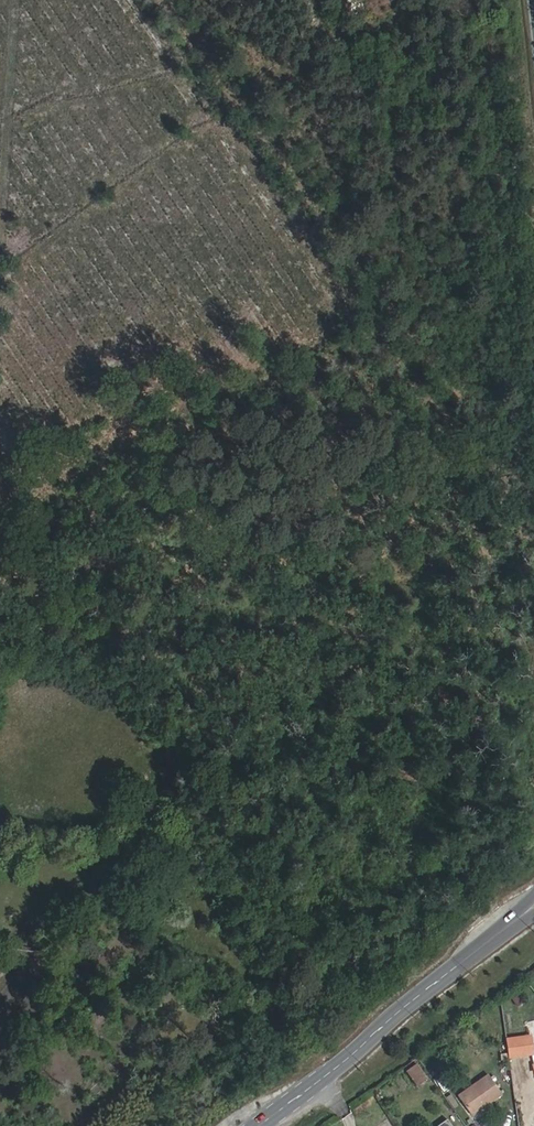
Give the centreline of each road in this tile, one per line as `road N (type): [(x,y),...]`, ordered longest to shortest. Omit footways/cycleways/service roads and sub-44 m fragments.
road 1 (primary): [(517,923),(257,1125)]

